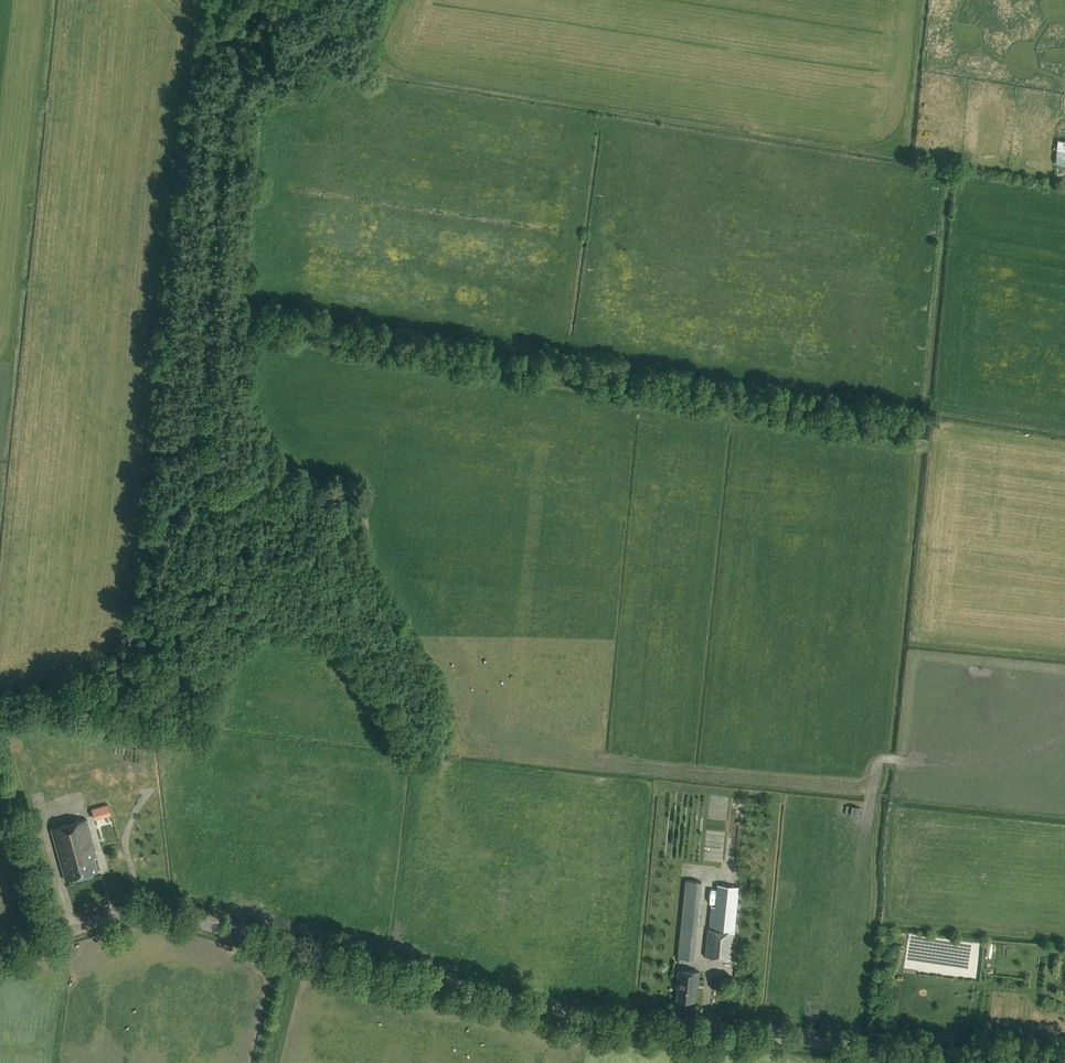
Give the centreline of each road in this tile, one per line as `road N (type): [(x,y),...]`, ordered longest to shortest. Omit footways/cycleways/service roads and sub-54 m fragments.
road 1 (tertiary): [(1016,1062),(593,1019),(156,912),(116,915),(0,954)]

